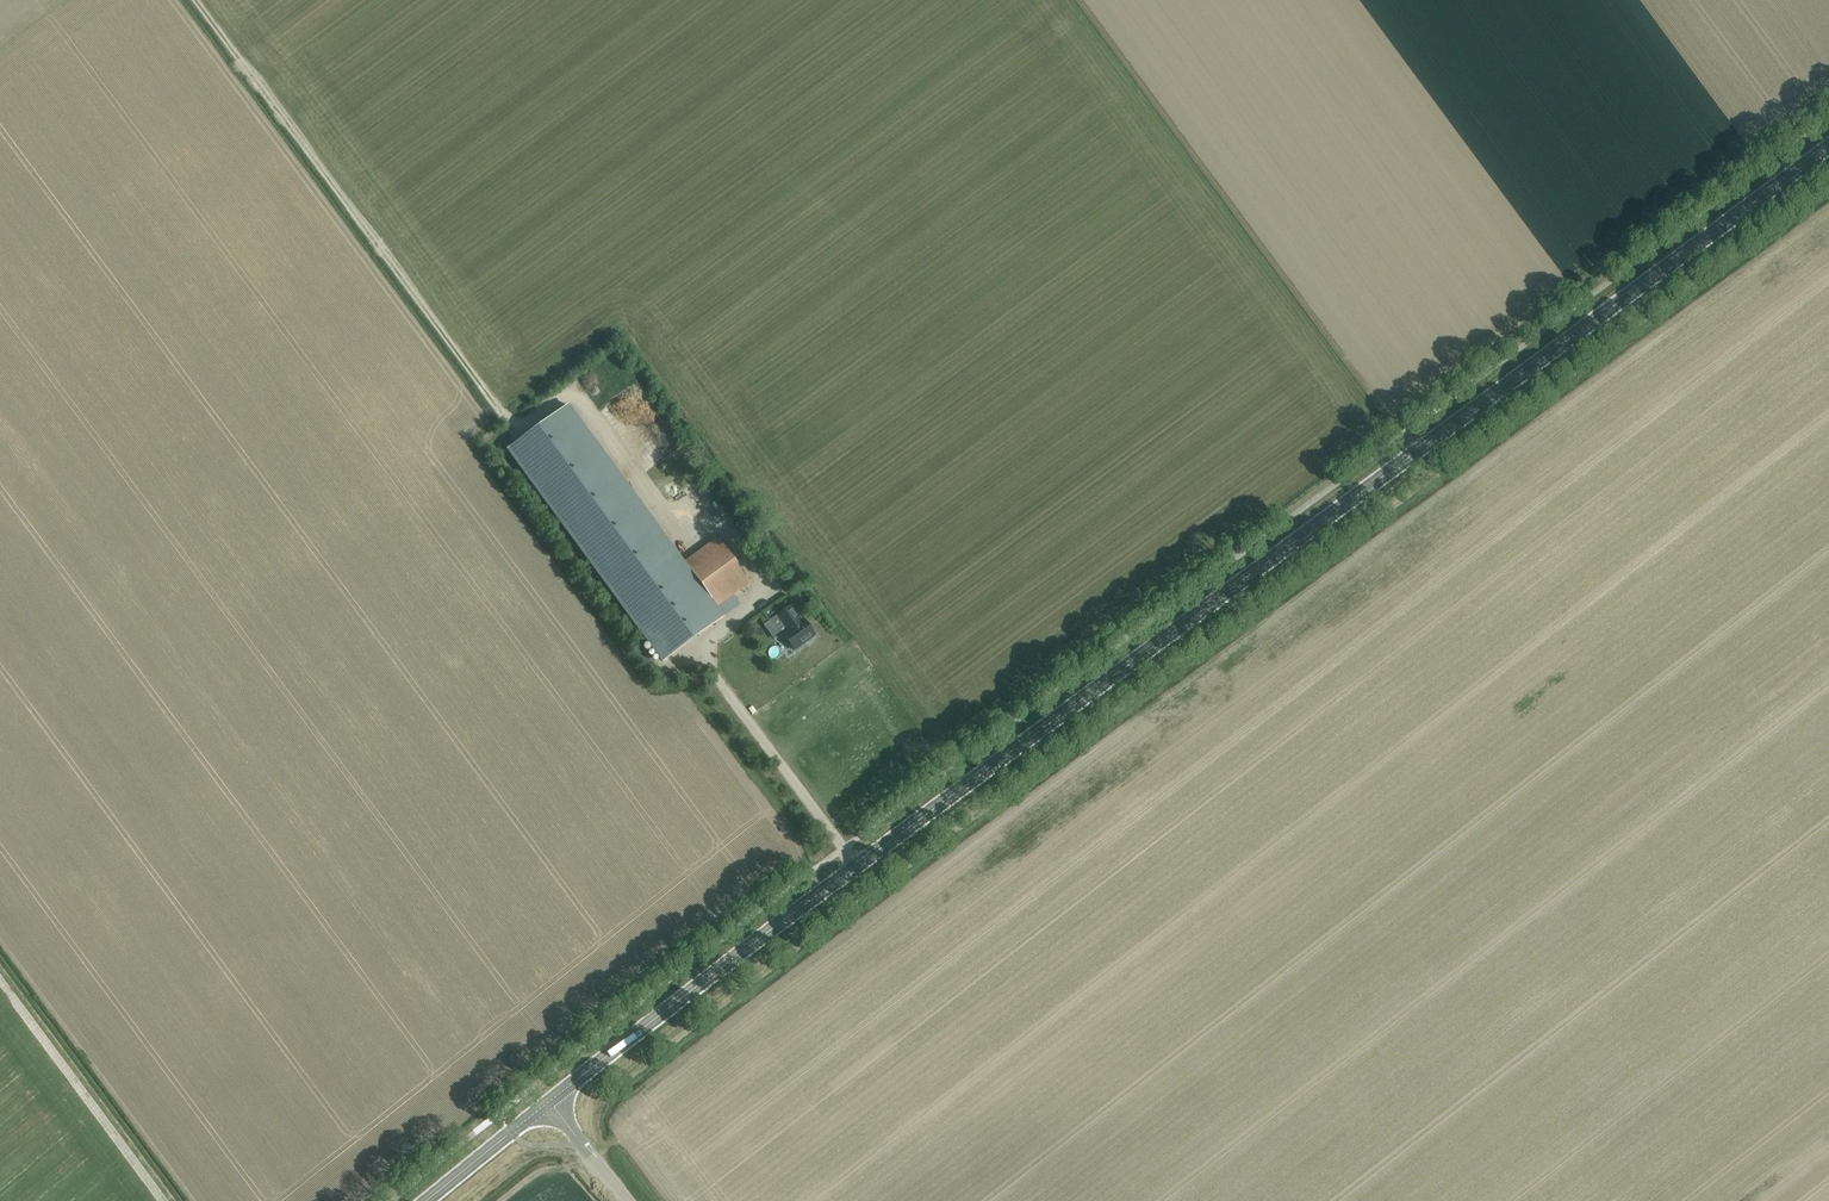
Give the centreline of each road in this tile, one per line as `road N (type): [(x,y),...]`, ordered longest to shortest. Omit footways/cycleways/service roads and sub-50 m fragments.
road 1 (secondary): [(547,1100),(1828,154)]
road 2 (secondary): [(425,1200),(547,1100)]
road 3 (unclassified): [(628,1200),(547,1100)]

